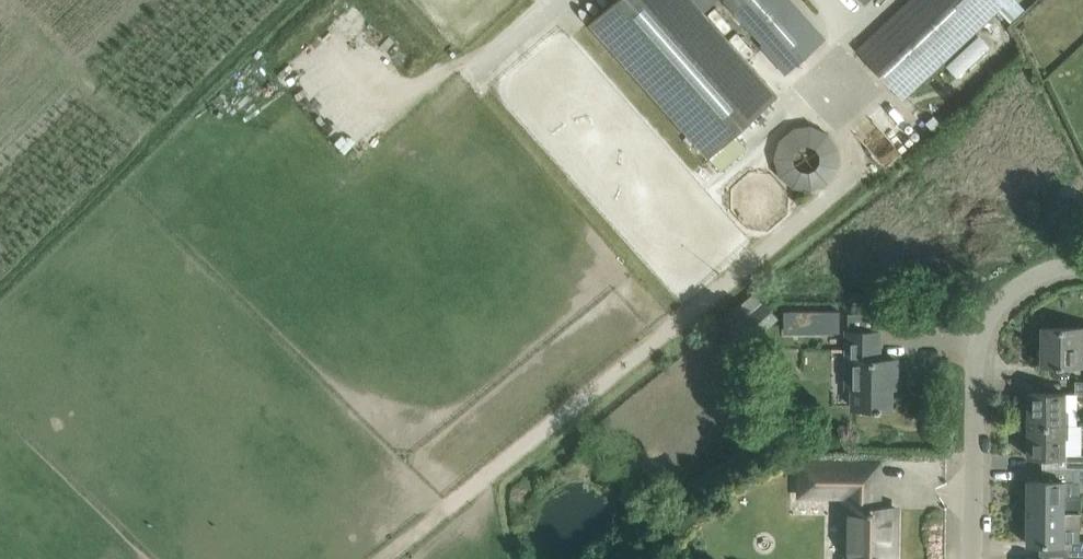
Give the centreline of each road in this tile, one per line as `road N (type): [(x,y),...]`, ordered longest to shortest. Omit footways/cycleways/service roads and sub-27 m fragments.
road 1 (residential): [(977,558),(980,364),(994,319),(1023,283),(1082,264)]

